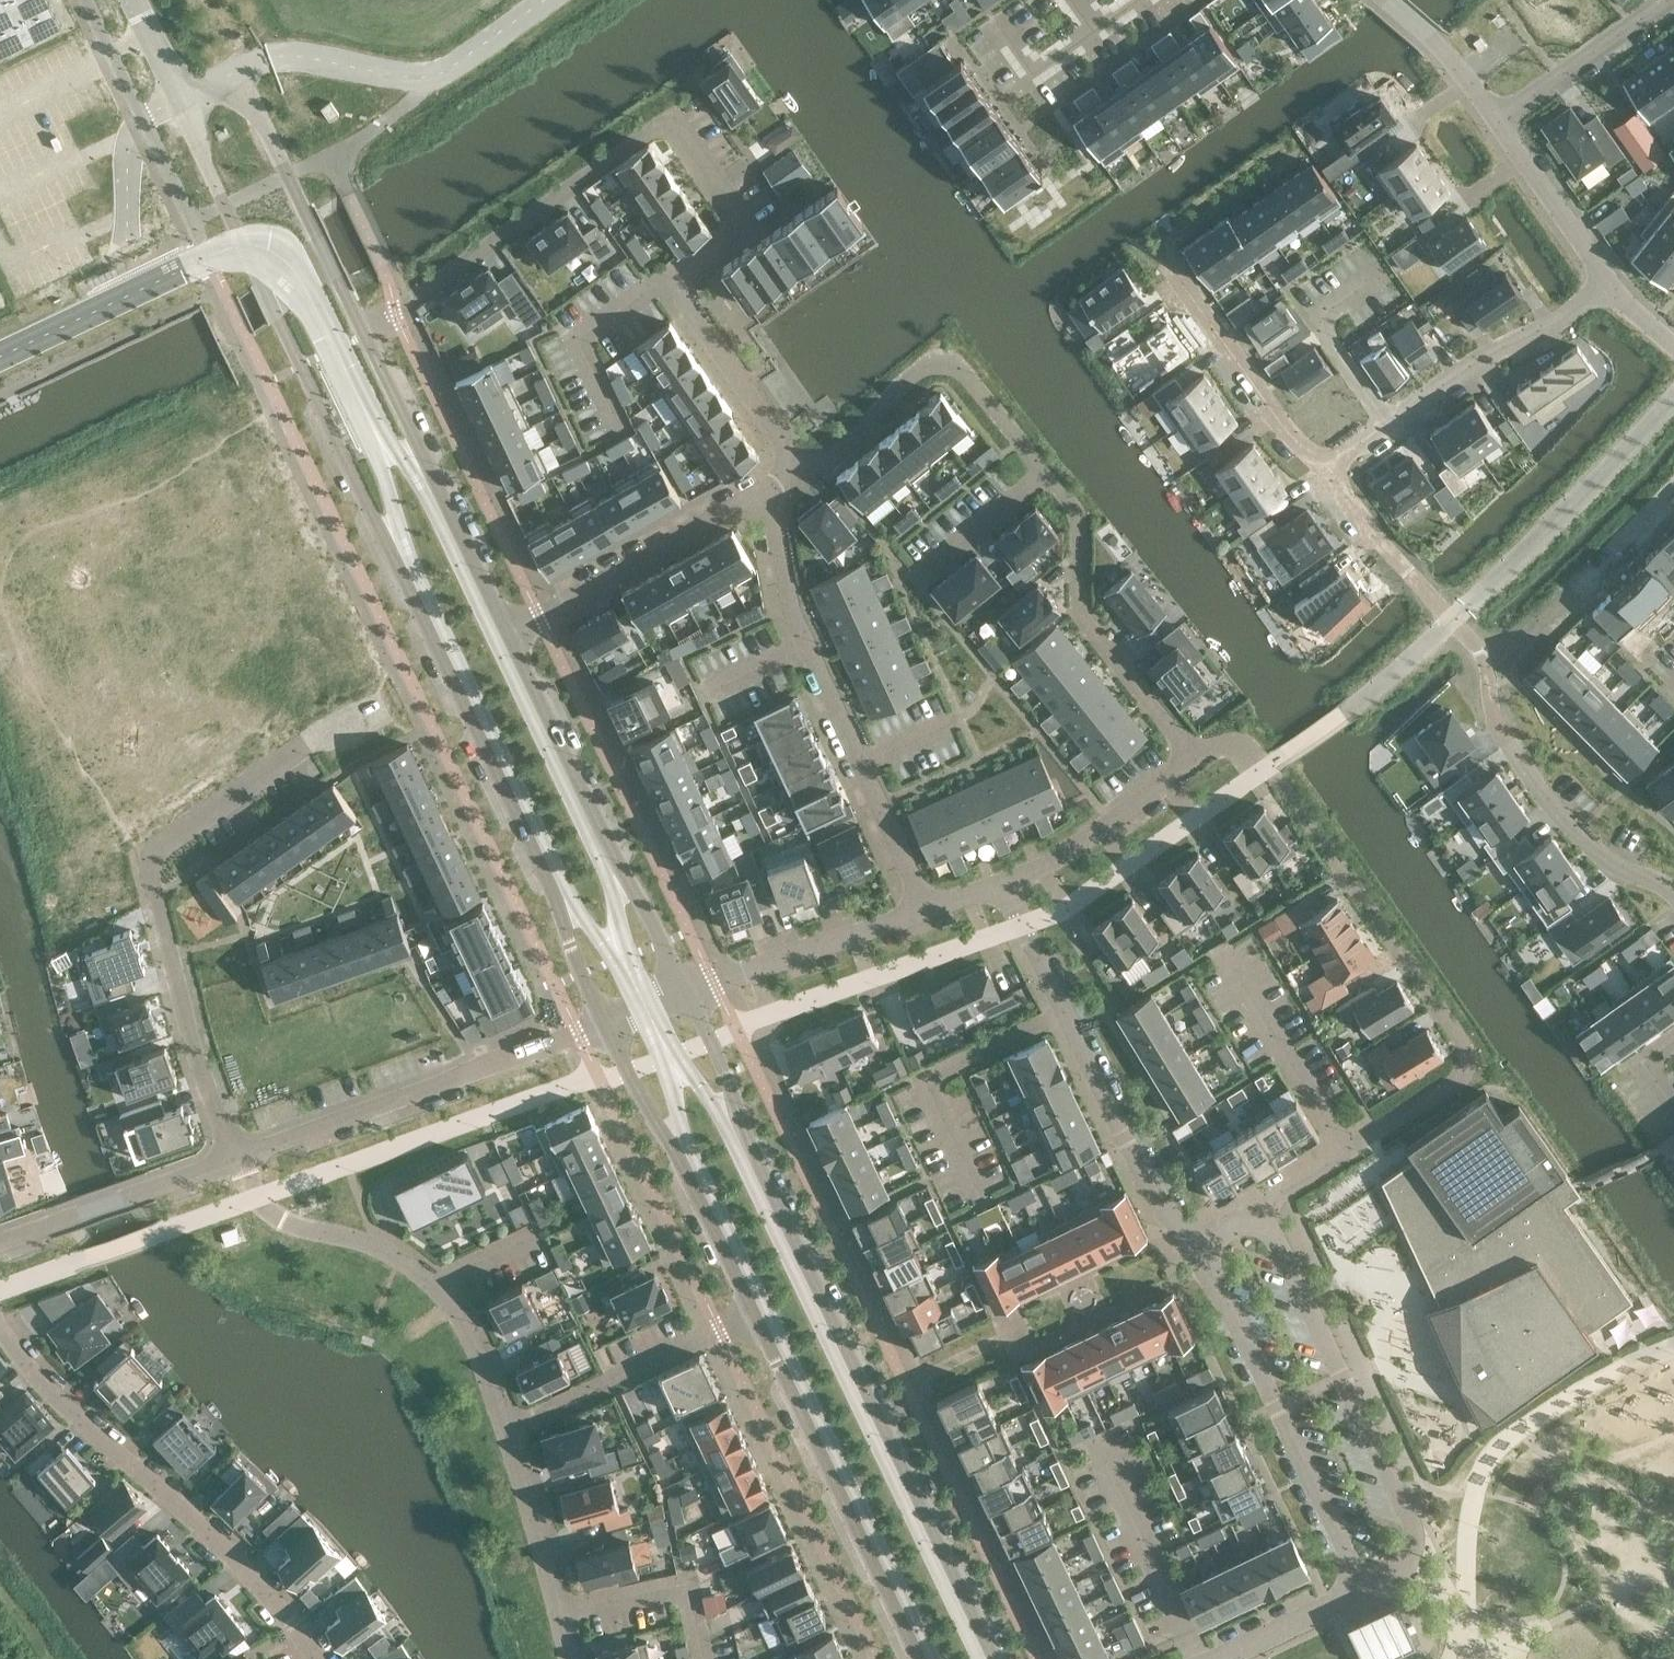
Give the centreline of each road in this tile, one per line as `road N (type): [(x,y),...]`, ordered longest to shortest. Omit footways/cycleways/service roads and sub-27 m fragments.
road 1 (tertiary): [(177,101),(353,482),(397,549),(549,869),(574,958),(605,1023)]
road 2 (tertiary): [(987,1658),(732,1126),(729,1085),(686,990)]
road 3 (residential): [(1199,761),(1085,617),(1071,506),(965,366),(927,363),(849,441),(820,458),(796,459)]
road 4 (residential): [(1254,1223),(1270,1198),(1453,1083),(1464,1058),(1455,1030),(1268,766)]
road 5 (residential): [(393,311),(670,117),(744,224),(691,265),(683,283)]
road 6 (residential): [(308,746),(173,836),(148,871),(193,1045),(234,1154)]
road 7 (residential): [(1673,895),(1613,868),(1576,830),(1503,731),(1481,651),(1379,543)]
road 8 (residential): [(1302,140),(1147,244),(1321,466)]
road 9 (residential): [(0,1325),(52,1395),(168,1493),(294,1623),(317,1658)]
road 10 (residential): [(925,913),(792,611),(777,522),(762,499)]
road 11 (residential): [(1365,1591),(1406,1563),(1414,1524),(1271,1231),(1254,1223)]
road 12 (residential): [(234,1154),(272,1211),(392,1252),(429,1275),(487,1355),(511,1429)]
road 13 (residential): [(1002,885),(1124,1137),(1195,1251)]
road 14 (tertiary): [(686,990),(648,913),(611,866),(501,636)]
road 15 (residential): [(605,1023),(234,1154)]
road 16 (tertiary): [(758,1306),(925,1658)]
road 17 (residential): [(1195,1251),(1365,1591)]
road 18 (unclassified): [(235,71),(283,55),(427,77),(547,0)]
road 19 (residential): [(1321,466),(1604,282)]
road 20 (tertiary): [(501,636),(363,334)]
road 21 (tertiary): [(605,1023),(640,1095),(683,1153),(758,1306)]
road 22 (residential): [(762,499),(737,501),(501,636)]
road 23 (tertiary): [(363,334),(235,71)]
road 24 (residential): [(925,913),(686,990)]
road 25 (residential): [(234,1154),(0,1240)]
road 26 (residential): [(511,1429),(575,1658)]
road 27 (residential): [(1199,761),(1002,885)]
road 28 (residential): [(511,1429),(715,1327)]
road 29 (residential): [(1670,0),(1495,125)]
road 30 (residential): [(796,459),(685,301),(683,283)]
road 31 (residential): [(1495,125),(1604,282)]
road 32 (residential): [(1389,0),(1495,125)]
road 33 (residential): [(988,28),(1030,89),(1102,39)]
road 34 (residential): [(1365,1591),(1225,1658)]

